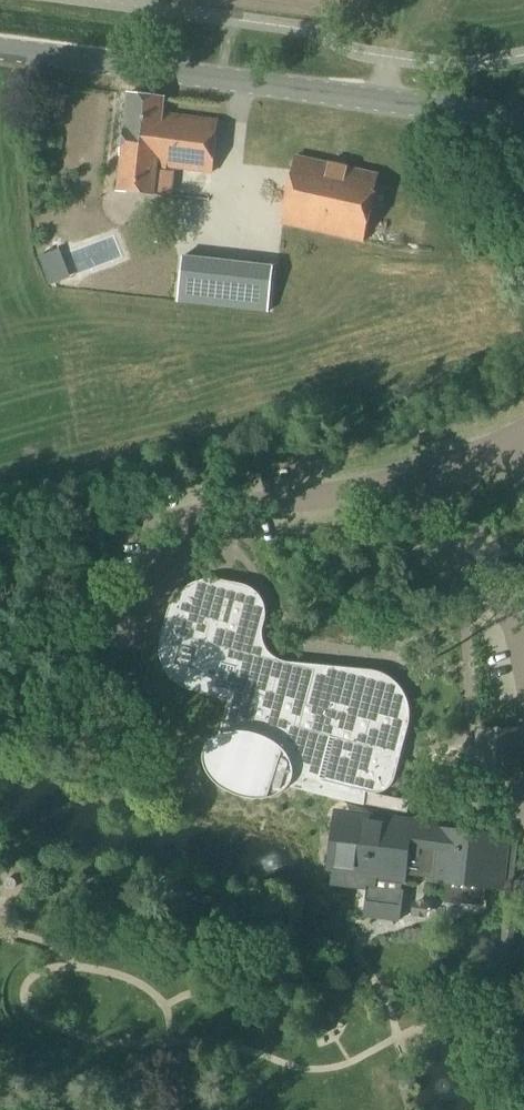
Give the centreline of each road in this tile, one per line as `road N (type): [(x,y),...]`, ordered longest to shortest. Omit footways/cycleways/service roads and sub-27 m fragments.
road 1 (secondary): [(523,123),(0,52)]

